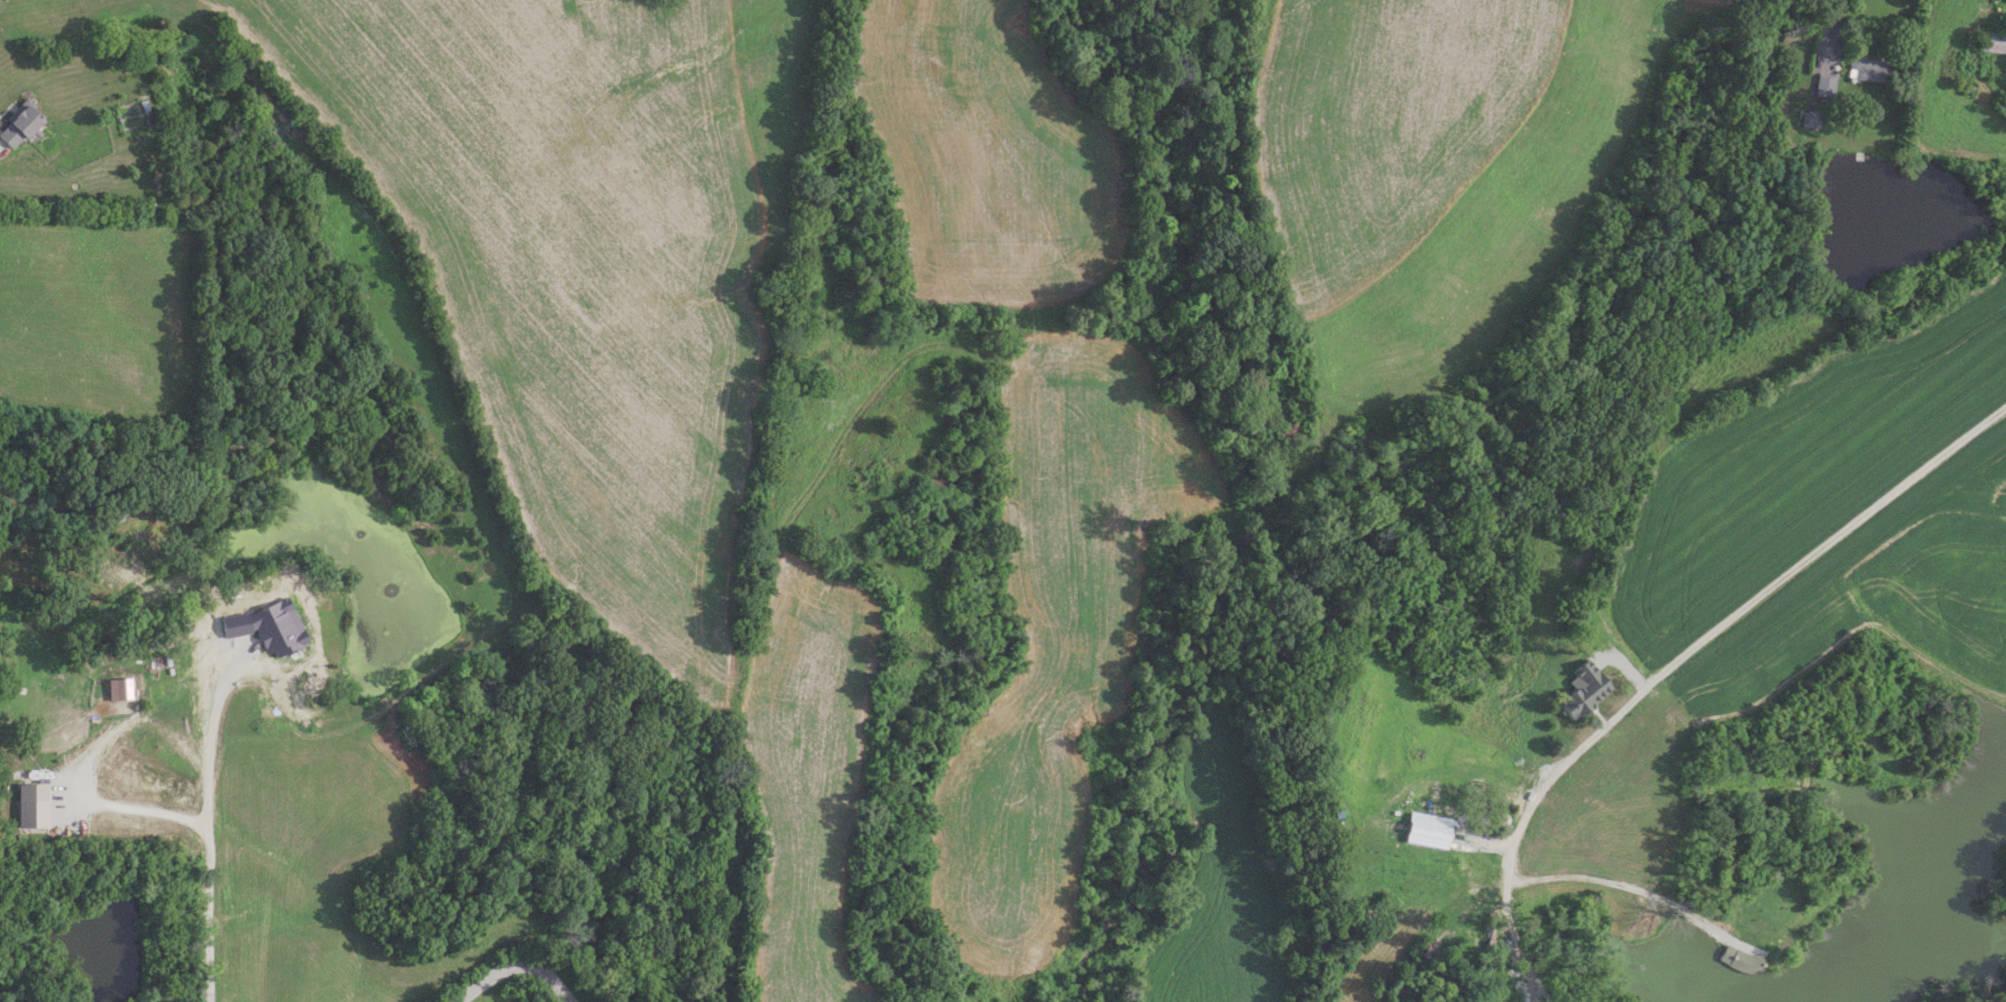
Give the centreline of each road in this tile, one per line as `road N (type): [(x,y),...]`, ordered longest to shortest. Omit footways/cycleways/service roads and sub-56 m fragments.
road 1 (residential): [(566,1001),(529,968),(504,970),(461,1001)]

